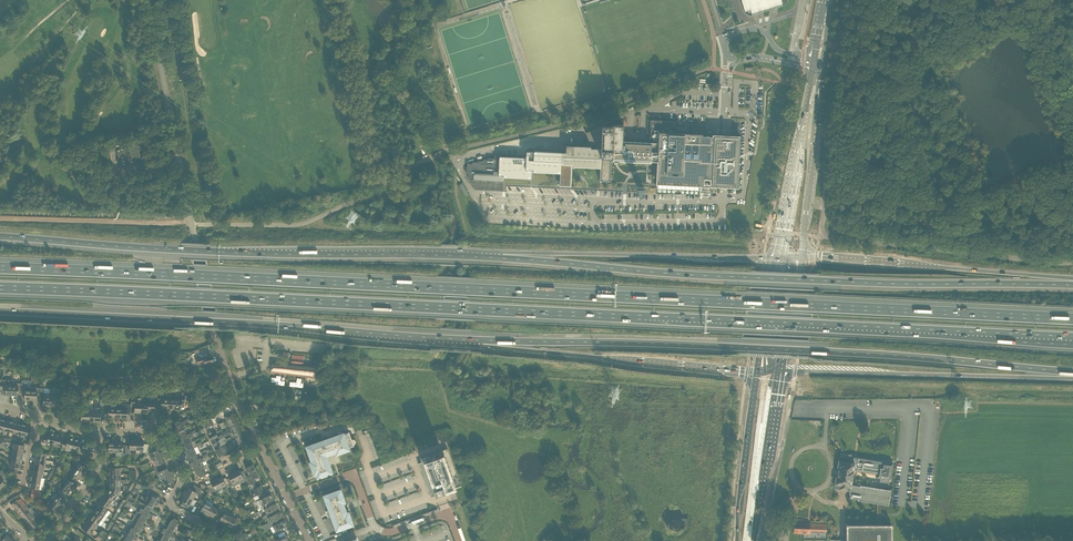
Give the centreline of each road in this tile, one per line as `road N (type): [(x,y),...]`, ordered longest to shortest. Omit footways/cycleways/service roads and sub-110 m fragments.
road 1 (motorway): [(1072,319),(0,268)]
road 2 (motorway): [(0,288),(1072,338)]
road 3 (trunk): [(482,341),(841,352),(1072,372)]
road 4 (trunk): [(1072,285),(685,274),(503,259)]
road 5 (trunk): [(503,259),(0,237)]
road 6 (trunk): [(0,312),(482,341)]
road 7 (unclassified): [(1072,260),(820,236),(826,126)]
road 8 (trunk): [(783,371),(1072,376)]
road 9 (track): [(1072,393),(793,385)]
road 10 (trunk): [(482,341),(757,372)]
road 11 (trunk): [(777,258),(503,259)]
road 12 (trunk): [(1072,284),(802,256)]
road 13 (unclassified): [(147,0),(192,225)]
road 14 (residential): [(459,540),(442,515),(380,531),(349,475),(287,498)]
road 15 (track): [(826,126),(993,19)]
road 16 (secondary): [(813,67),(777,258)]
road 17 (track): [(0,219),(192,225)]
road 18 (secondary): [(755,540),(783,371)]
road 19 (secondary): [(757,372),(737,540)]
road 20 (unclassified): [(228,376),(192,225)]
road 21 (track): [(79,0),(0,102)]
road 22 (unclassified): [(826,126),(845,0)]
road 23 (residential): [(49,540),(94,478),(97,434)]

